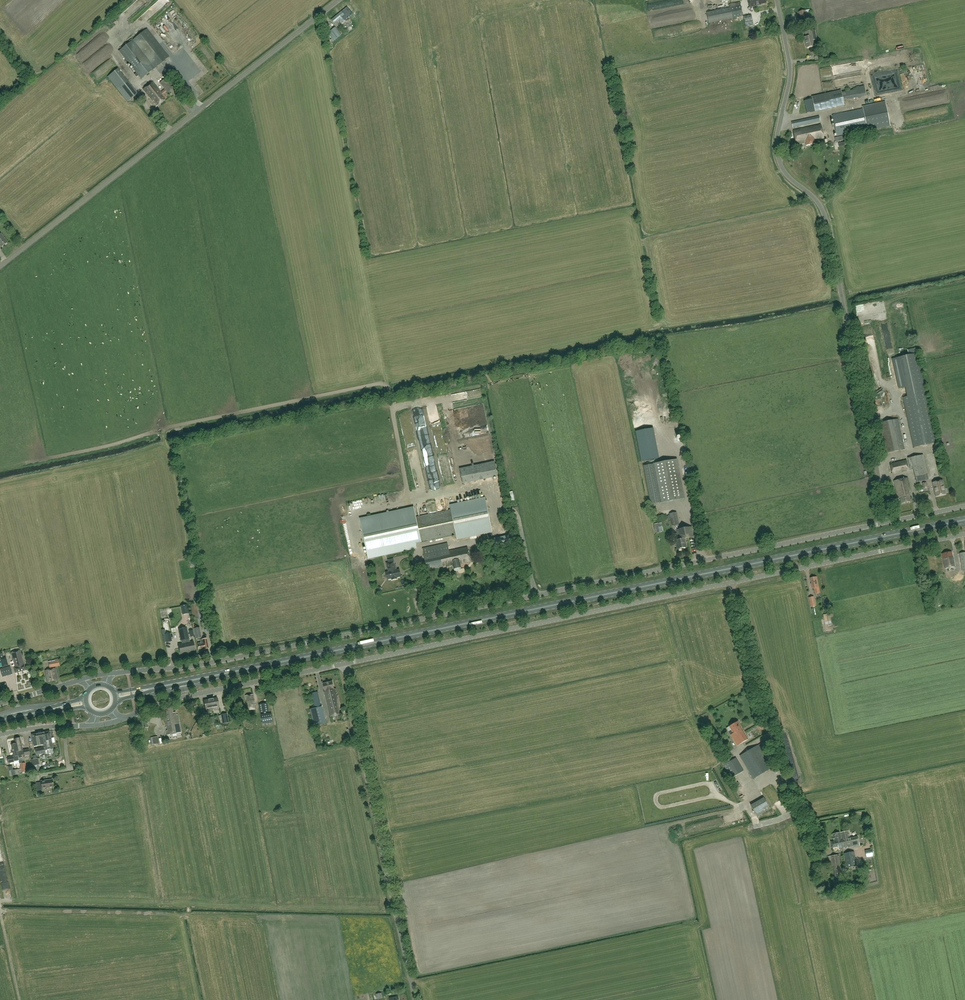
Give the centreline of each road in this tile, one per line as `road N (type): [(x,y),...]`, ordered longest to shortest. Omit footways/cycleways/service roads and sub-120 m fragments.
road 1 (primary): [(148,689),(964,520)]
road 2 (unclassified): [(109,673),(198,665),(889,522)]
road 3 (unclassified): [(889,522),(828,222),(779,160),(792,72),(778,0)]
road 4 (track): [(163,430),(388,385),(408,493),(489,489),(502,510),(516,513),(535,597)]
road 5 (unclassified): [(0,267),(341,0)]
road 6 (unclassified): [(346,664),(731,583)]
road 7 (unclassified): [(414,999),(346,664)]
road 8 (unclassified): [(868,847),(822,852),(807,825),(731,583)]
road 9 (unclassified): [(731,583),(964,534)]
road 10 (unclassified): [(118,720),(346,664)]

